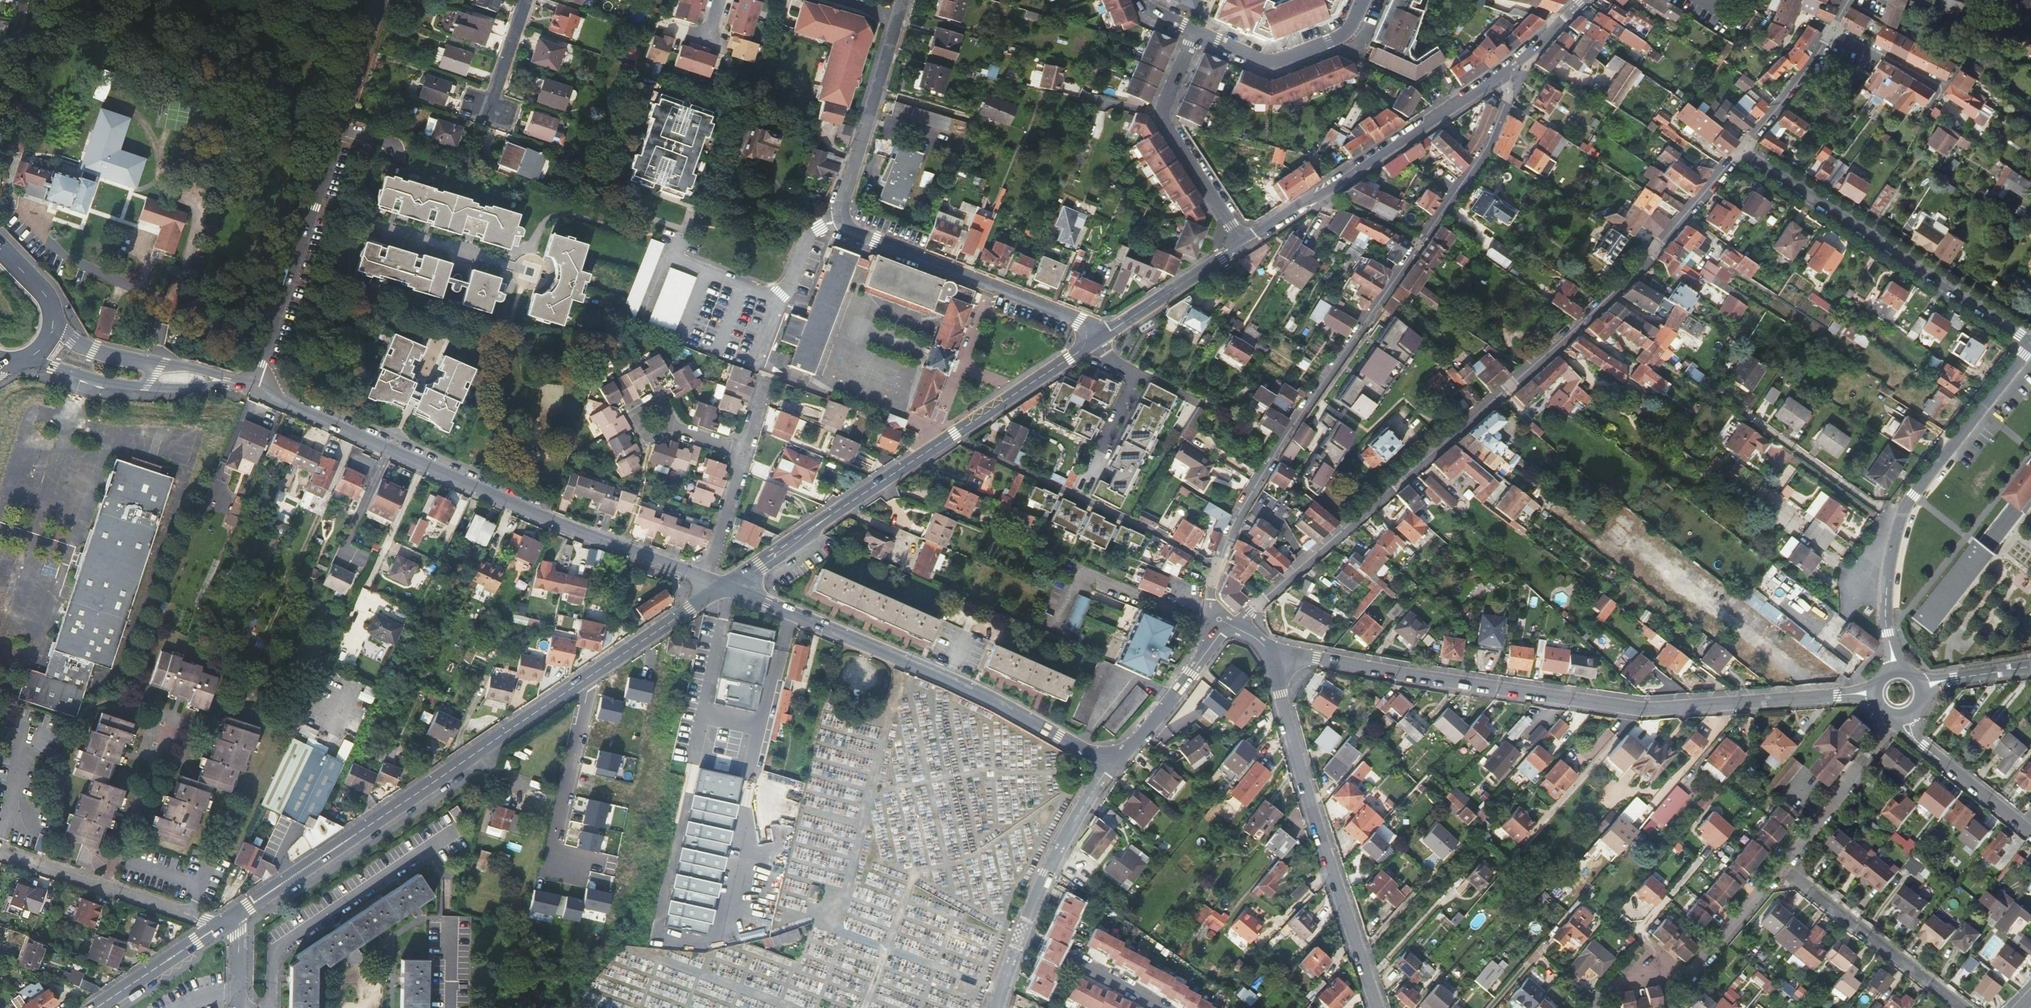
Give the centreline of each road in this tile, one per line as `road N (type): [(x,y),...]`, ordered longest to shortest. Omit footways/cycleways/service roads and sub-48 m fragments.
road 1 (residential): [(1236,627),(1567,336),(1741,151)]
road 2 (residential): [(1504,76),(1509,95),(1486,150),(1246,500),(1211,593),(1225,628)]
road 3 (residential): [(1266,657),(1641,709),(1875,693)]
road 4 (unclassified): [(253,386),(548,521),(706,579)]
road 5 (tertiary): [(1102,337),(725,586)]
road 6 (tertiary): [(579,683),(219,926)]
road 7 (unclassified): [(725,586),(975,693),(1109,765)]
road 8 (residential): [(382,0),(253,386)]
road 9 (residential): [(1378,1007),(1266,657)]
road 10 (residential): [(2030,340),(1741,151)]
road 11 (tertiary): [(1504,76),(1241,244)]
road 12 (residential): [(842,217),(860,236),(1081,319),(1102,337)]
road 13 (residential): [(1241,244),(1161,121),(1197,31)]
road 14 (unclassified): [(20,359),(146,388),(253,386)]
road 15 (residential): [(0,854),(219,926)]
road 16 (residential): [(1781,868),(1962,1007)]
road 17 (residential): [(1900,521),(2030,346)]
road 18 (unclassified): [(253,386),(90,349),(53,323)]
road 19 (residential): [(898,15),(842,217)]
road 20 (residential): [(1197,31),(1272,61),(1346,33),(1364,0)]
road 21 (residential): [(572,868),(554,843),(585,699),(579,683)]
road 22 (residential): [(1021,934),(1109,765)]
road 23 (residential): [(1889,715),(1877,746),(1781,868)]
road 24 (residential): [(1900,521),(1752,419)]
road 25 (residential): [(1225,628),(1109,765)]
road 26 (tertiary): [(725,586),(579,683)]
road 27 (residential): [(842,217),(808,240),(756,362)]
road 28 (residential): [(1079,487),(1132,386),(1102,337)]
road 29 (tertiary): [(1241,244),(1102,337)]
road 30 (residential): [(2023,826),(1923,747),(1901,716)]
road 31 (residential): [(1021,934),(1164,1007)]
road 32 (residential): [(1781,868),(1694,971),(1676,975)]
road 33 (residential): [(1741,151),(1831,27)]
road 34 (residential): [(1894,671),(1886,595),(1900,521)]
road 35 (tertiary): [(219,926),(97,1007)]
road 36 (residential): [(745,452),(706,579)]
road 37 (residential): [(1831,27),(1946,88)]

